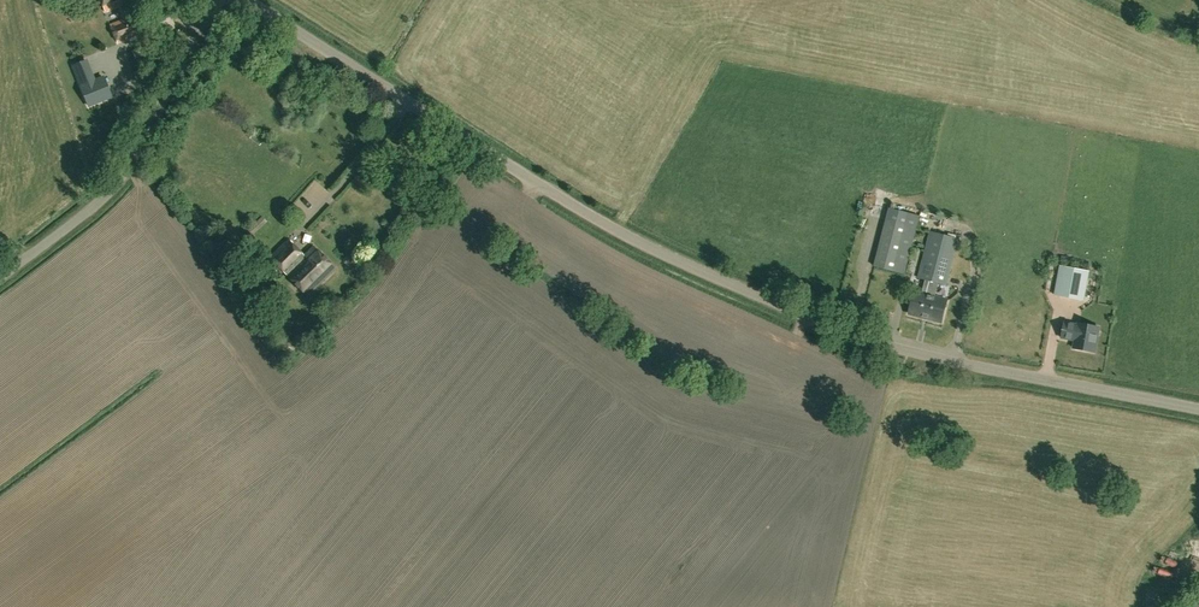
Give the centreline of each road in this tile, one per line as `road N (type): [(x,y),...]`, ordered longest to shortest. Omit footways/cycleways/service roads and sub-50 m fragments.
road 1 (unclassified): [(1198,407),(899,347),(728,284),(595,218),(248,0)]
road 2 (unclassified): [(0,280),(93,210),(125,175),(215,0)]

